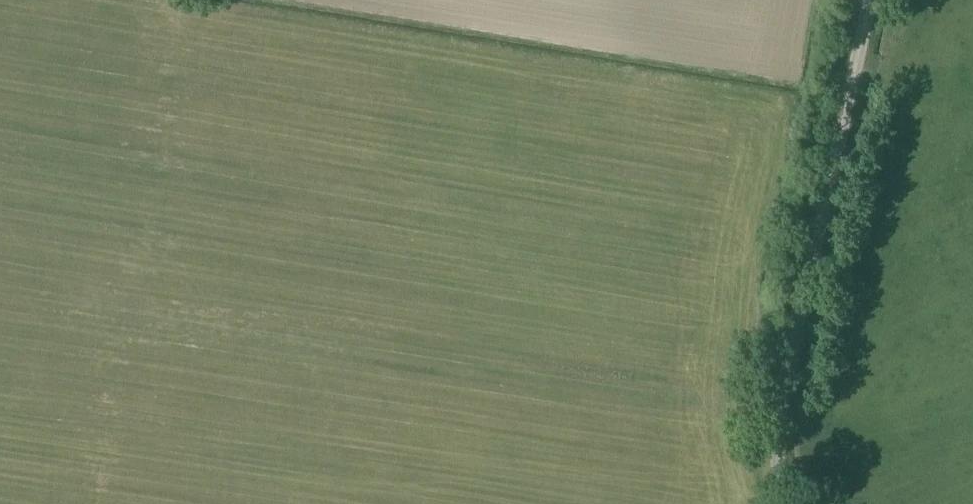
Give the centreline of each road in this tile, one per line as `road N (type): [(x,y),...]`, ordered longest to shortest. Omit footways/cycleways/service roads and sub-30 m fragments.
road 1 (unclassified): [(778,503),(775,443),(784,367),(870,0)]

